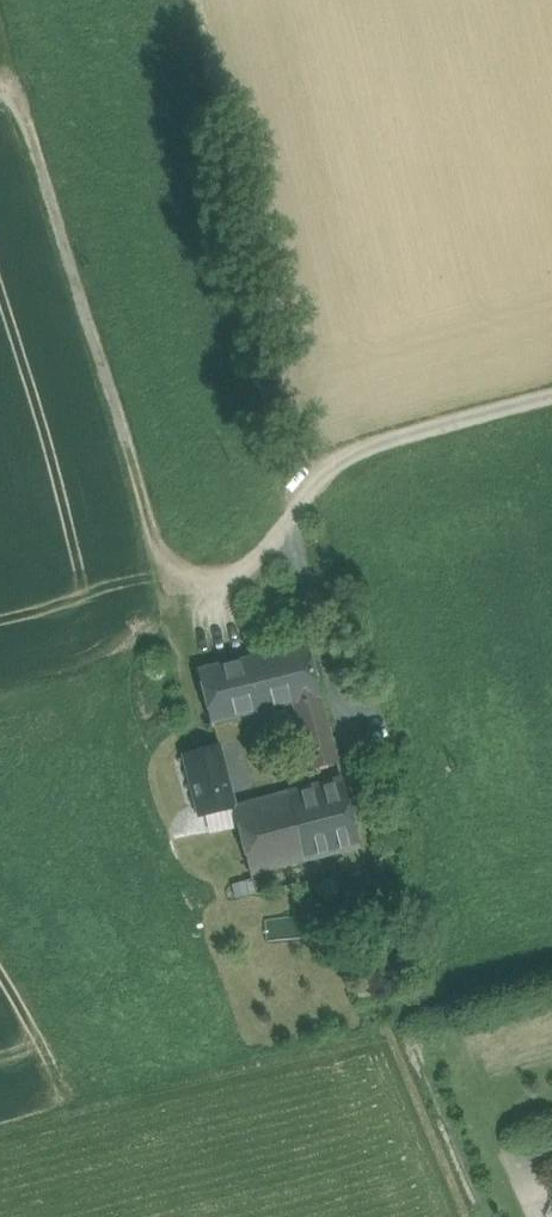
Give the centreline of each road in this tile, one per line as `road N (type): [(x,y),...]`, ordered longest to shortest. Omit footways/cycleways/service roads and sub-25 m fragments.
road 1 (track): [(315,583),(213,618),(174,601),(102,319),(28,82),(0,80)]
road 2 (track): [(551,404),(343,462),(303,547),(353,701)]

